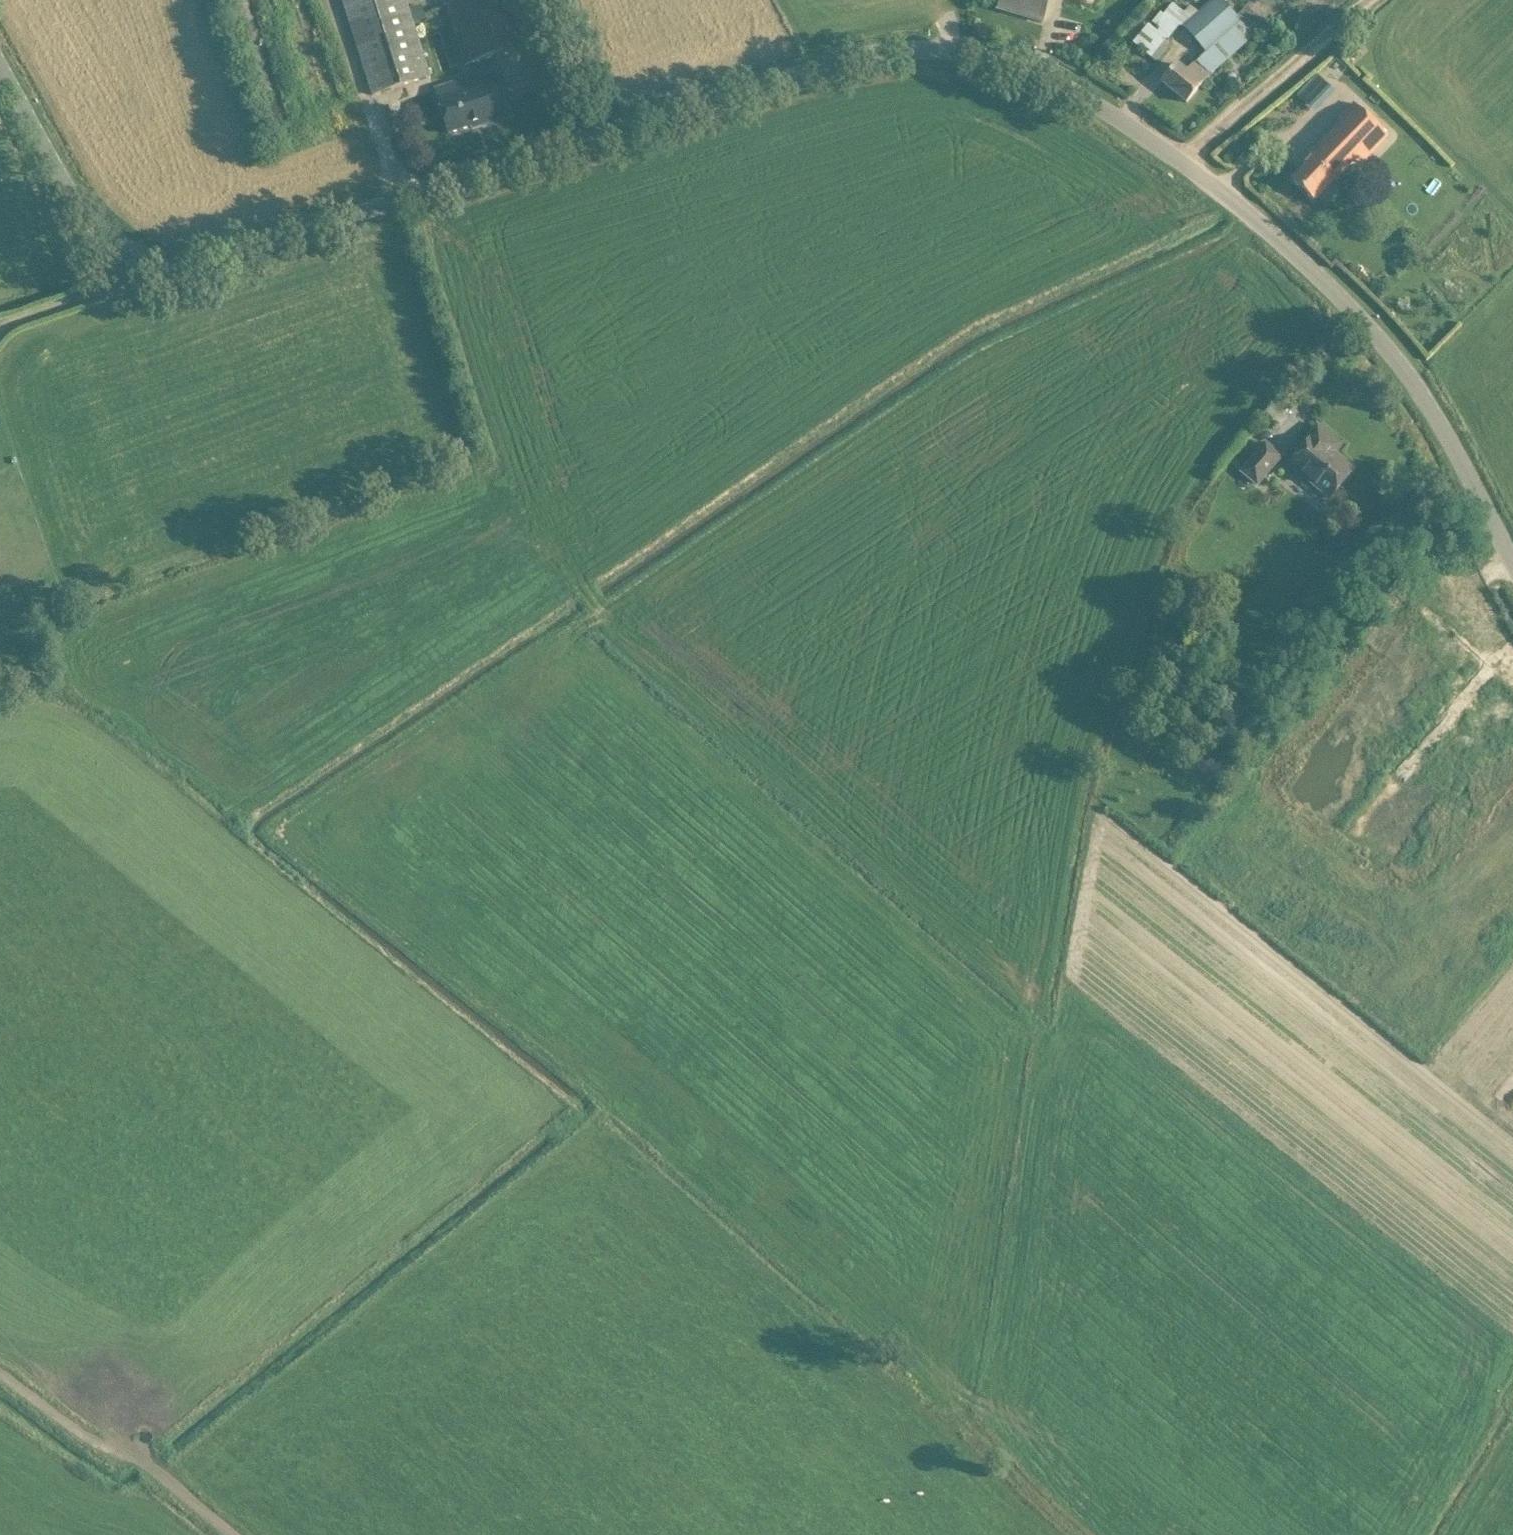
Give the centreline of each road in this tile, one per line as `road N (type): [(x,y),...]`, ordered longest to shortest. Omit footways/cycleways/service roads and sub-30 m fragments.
road 1 (unclassified): [(1512,582),(1447,445),(1398,373),(1186,170),(1075,93),(1012,66),(947,54),(894,58),(227,268),(177,276),(141,272),(86,222),(0,72)]
road 2 (track): [(1186,170),(1376,0)]

